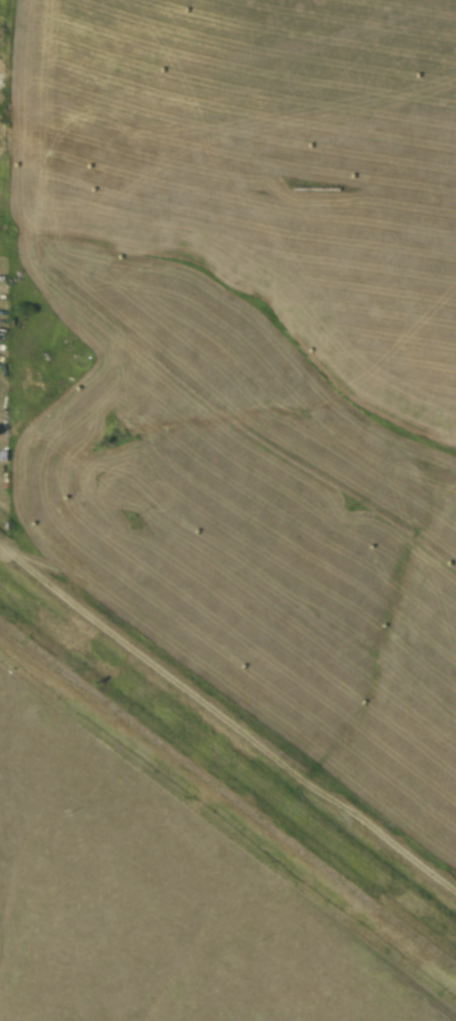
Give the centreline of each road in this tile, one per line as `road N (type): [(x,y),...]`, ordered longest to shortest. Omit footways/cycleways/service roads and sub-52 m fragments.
road 1 (track): [(0,558),(455,909)]

